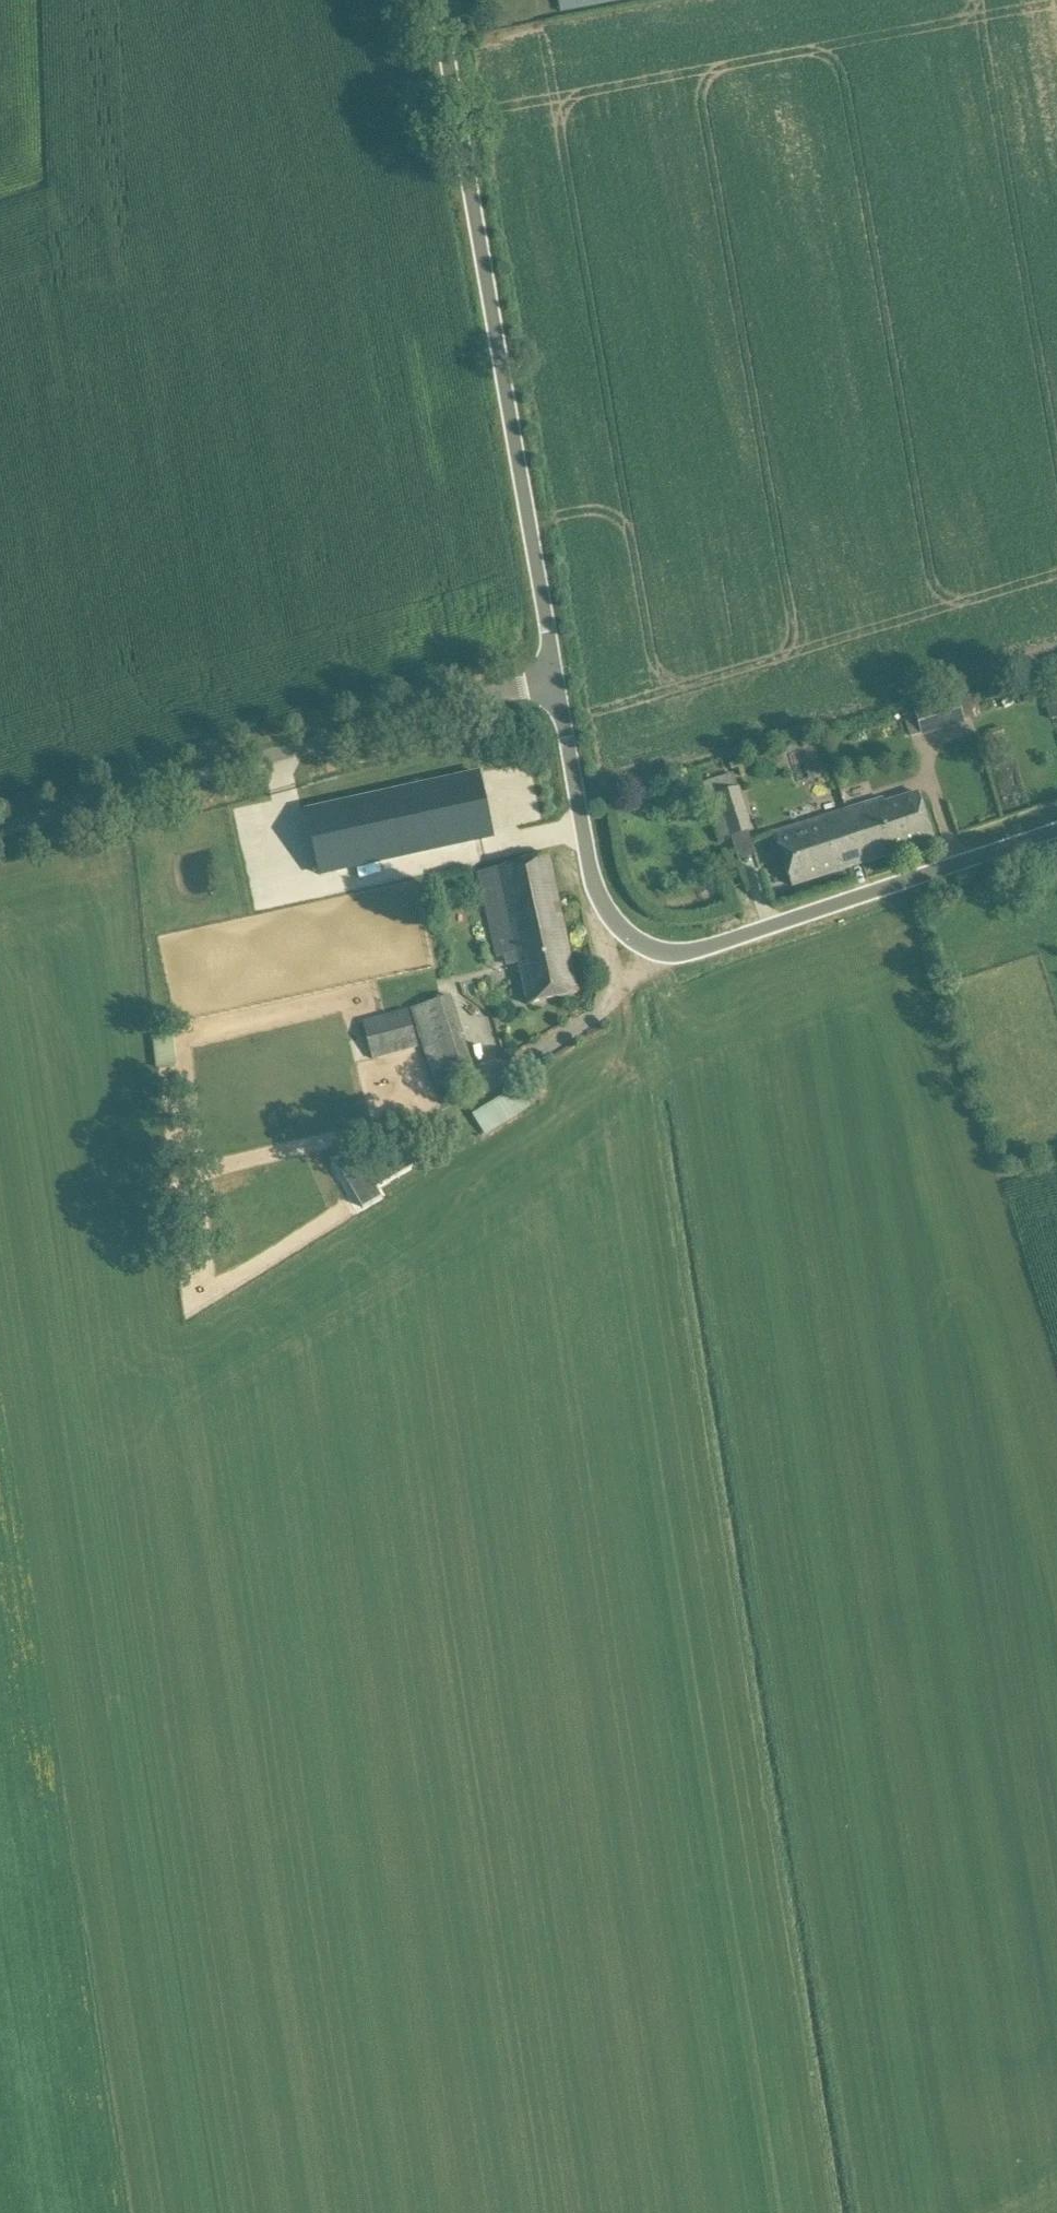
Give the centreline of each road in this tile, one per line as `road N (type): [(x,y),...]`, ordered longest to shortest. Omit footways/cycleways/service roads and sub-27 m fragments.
road 1 (unclassified): [(1056,832),(700,950),(666,954),(613,926),(585,864),(552,679)]
road 2 (unclassified): [(552,679),(434,0)]
road 3 (unclassified): [(552,679),(0,832)]

